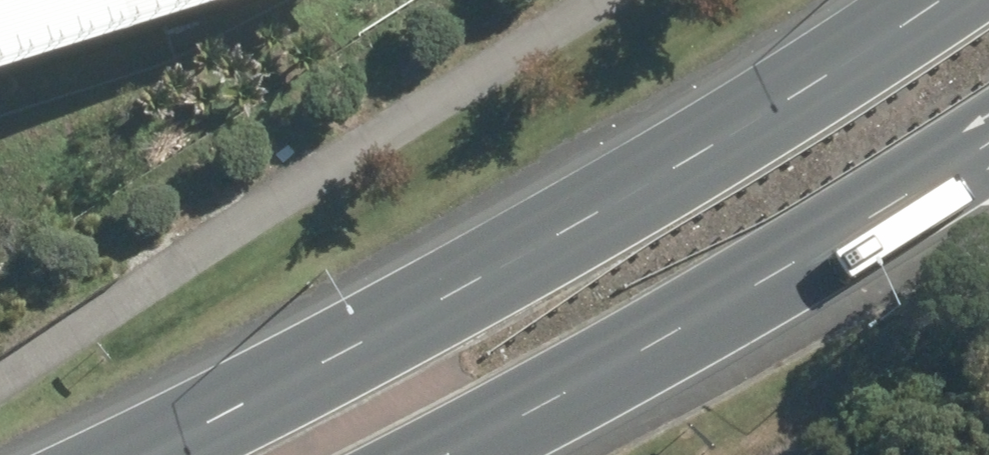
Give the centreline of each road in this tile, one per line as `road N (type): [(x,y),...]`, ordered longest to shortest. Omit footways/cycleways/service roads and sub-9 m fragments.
road 1 (primary): [(112,454),(670,163),(903,0)]
road 2 (primary): [(988,113),(797,242),(401,454)]

